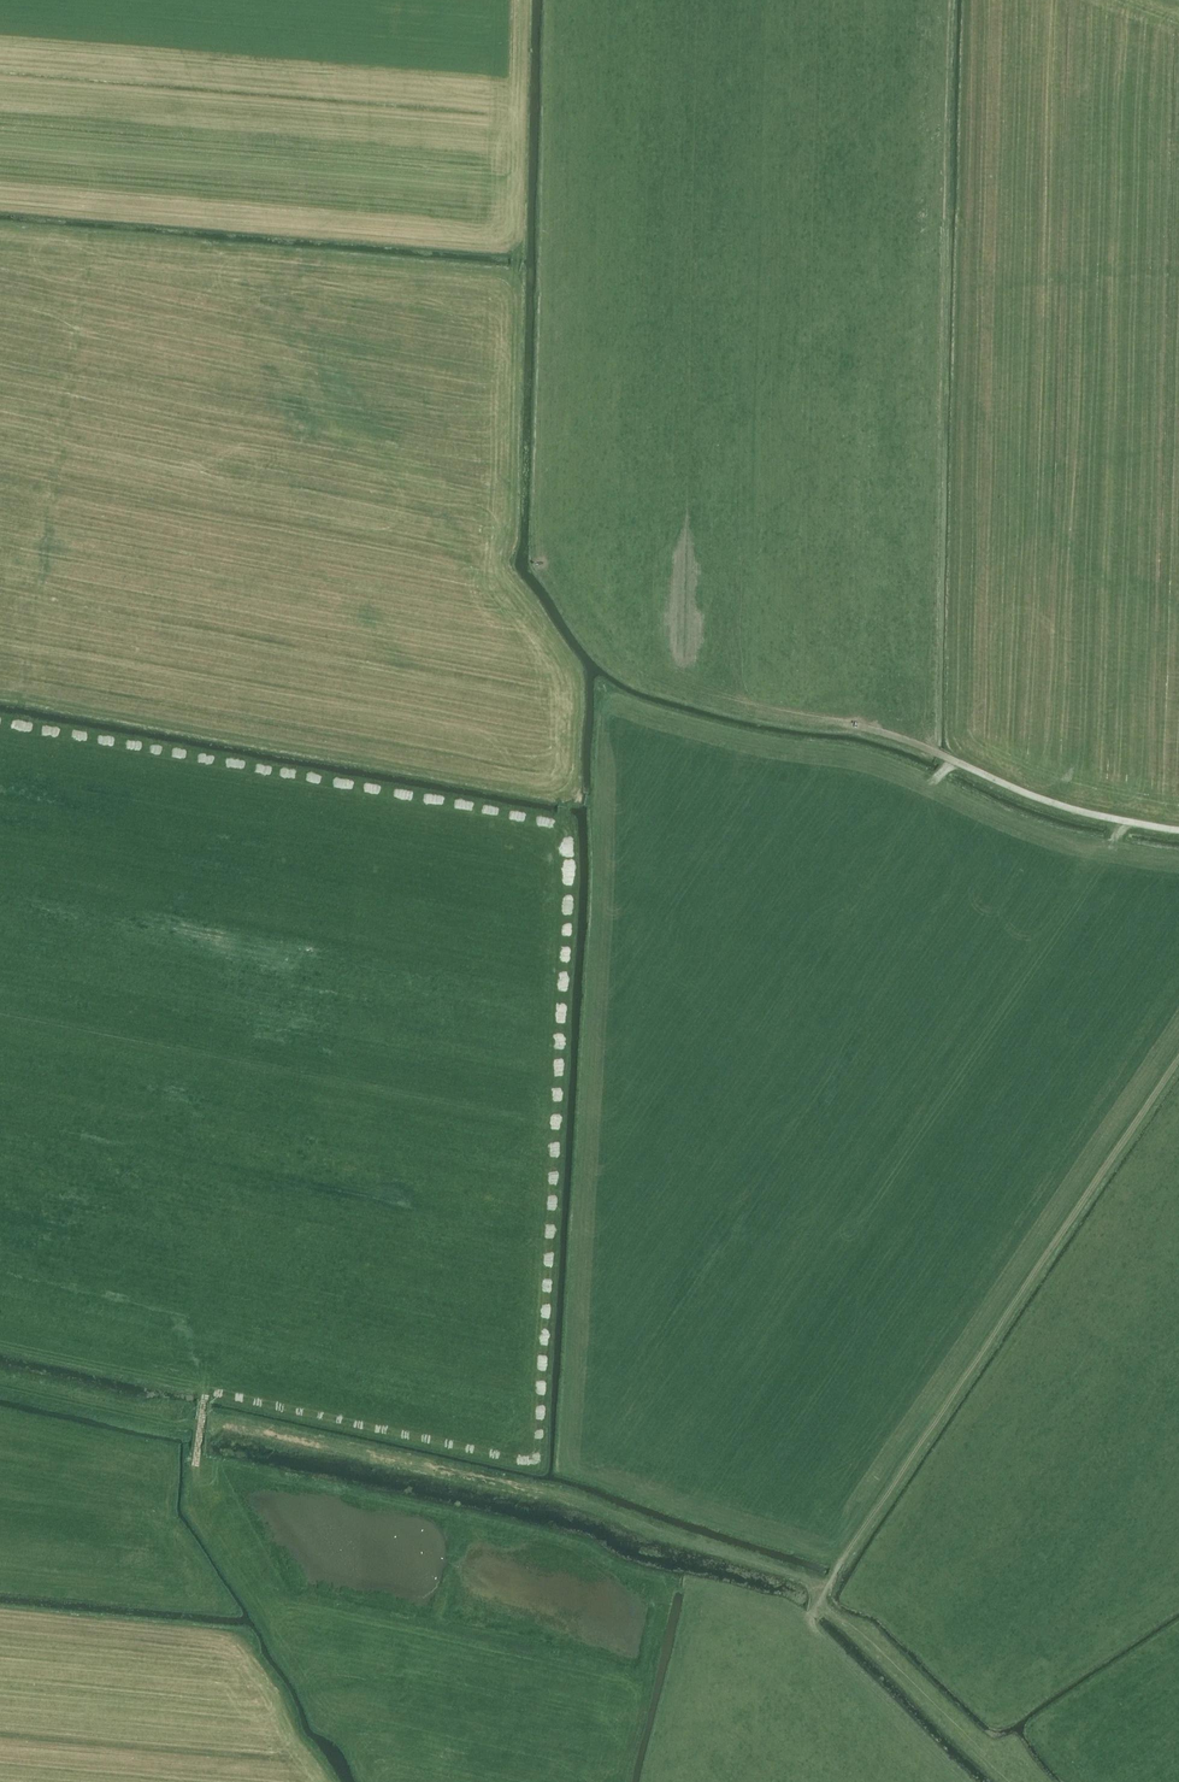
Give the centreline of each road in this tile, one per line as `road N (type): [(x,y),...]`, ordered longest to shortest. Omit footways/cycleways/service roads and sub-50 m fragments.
road 1 (track): [(0,1380),(556,1494),(813,1579),(821,1606),(862,1633),(1022,1781)]
road 2 (track): [(1178,830),(1072,809),(906,740),(822,720)]

